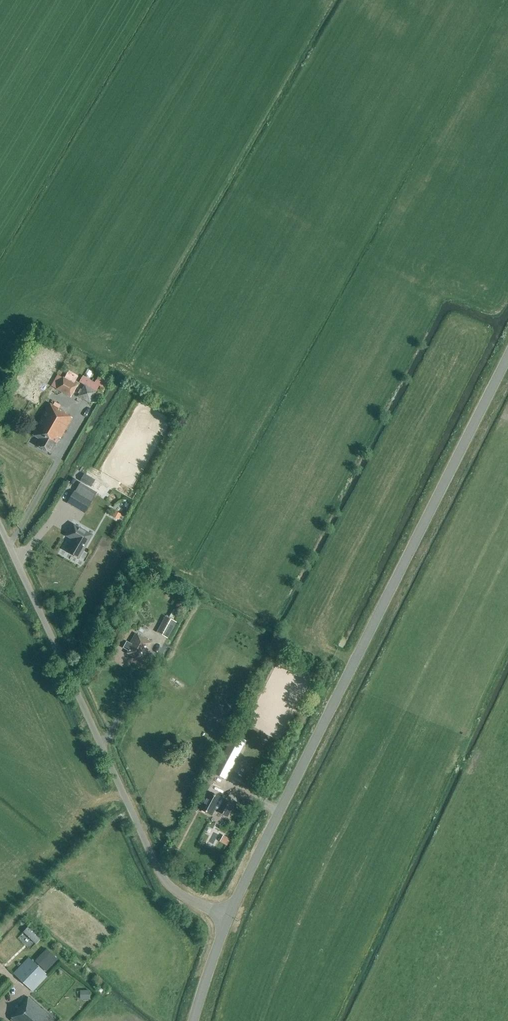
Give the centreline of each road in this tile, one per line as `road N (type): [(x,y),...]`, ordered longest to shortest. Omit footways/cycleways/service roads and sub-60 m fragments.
road 1 (unclassified): [(228,917),(507,359)]
road 2 (unclassified): [(228,917),(177,891),(154,863),(0,530)]

